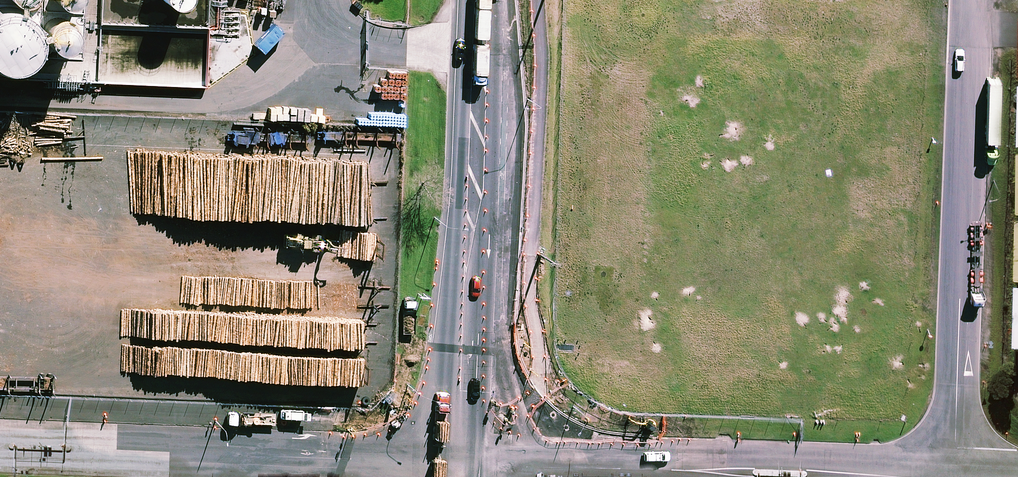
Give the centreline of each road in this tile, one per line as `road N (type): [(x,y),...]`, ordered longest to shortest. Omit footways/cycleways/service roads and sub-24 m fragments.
road 1 (unclassified): [(968,0),(955,476)]
road 2 (unclassified): [(0,445),(467,464)]
road 3 (secondary): [(467,464),(483,0)]
road 4 (unclassified): [(467,464),(878,476)]

